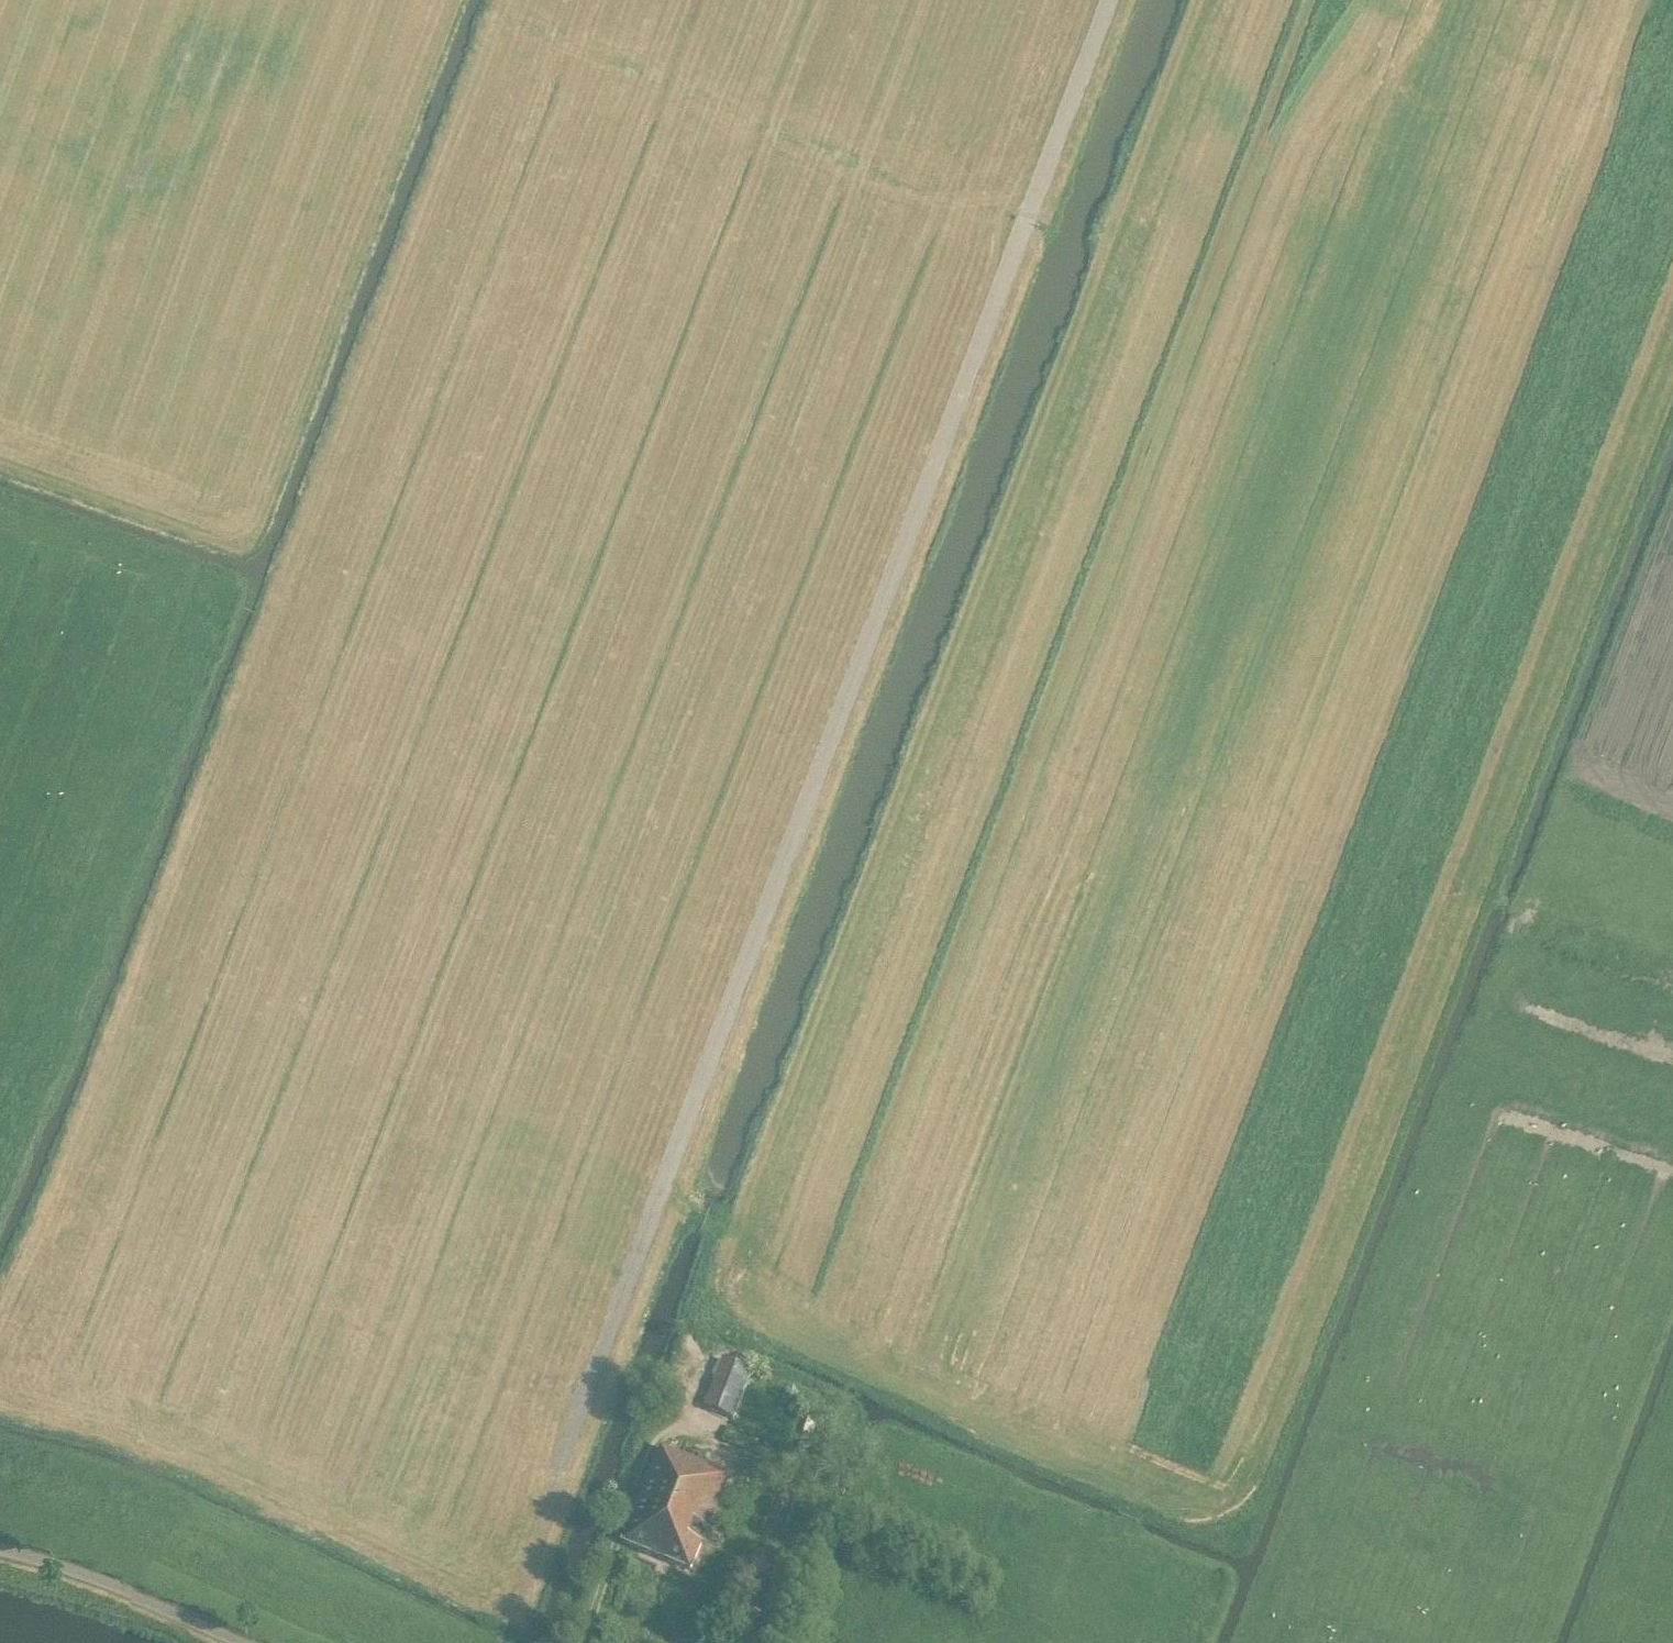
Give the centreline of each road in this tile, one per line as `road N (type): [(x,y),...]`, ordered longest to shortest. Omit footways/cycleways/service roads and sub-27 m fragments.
road 1 (track): [(501,1632),(1113,0)]
road 2 (unclassified): [(238,1642),(149,1603),(0,1554)]

